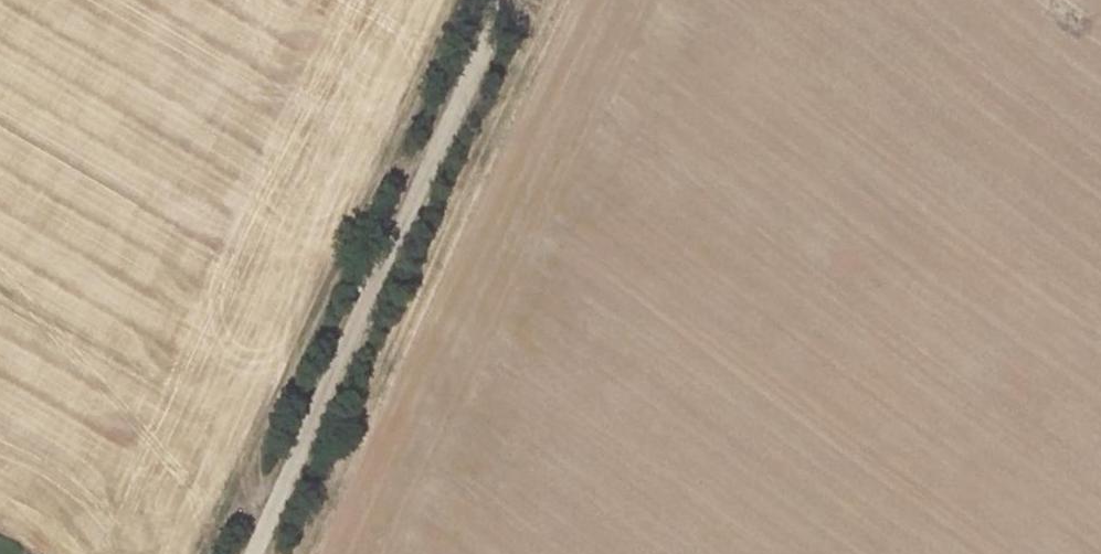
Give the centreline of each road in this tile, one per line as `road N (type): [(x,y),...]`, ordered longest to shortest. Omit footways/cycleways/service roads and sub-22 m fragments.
road 1 (track): [(249,553),(498,0)]

